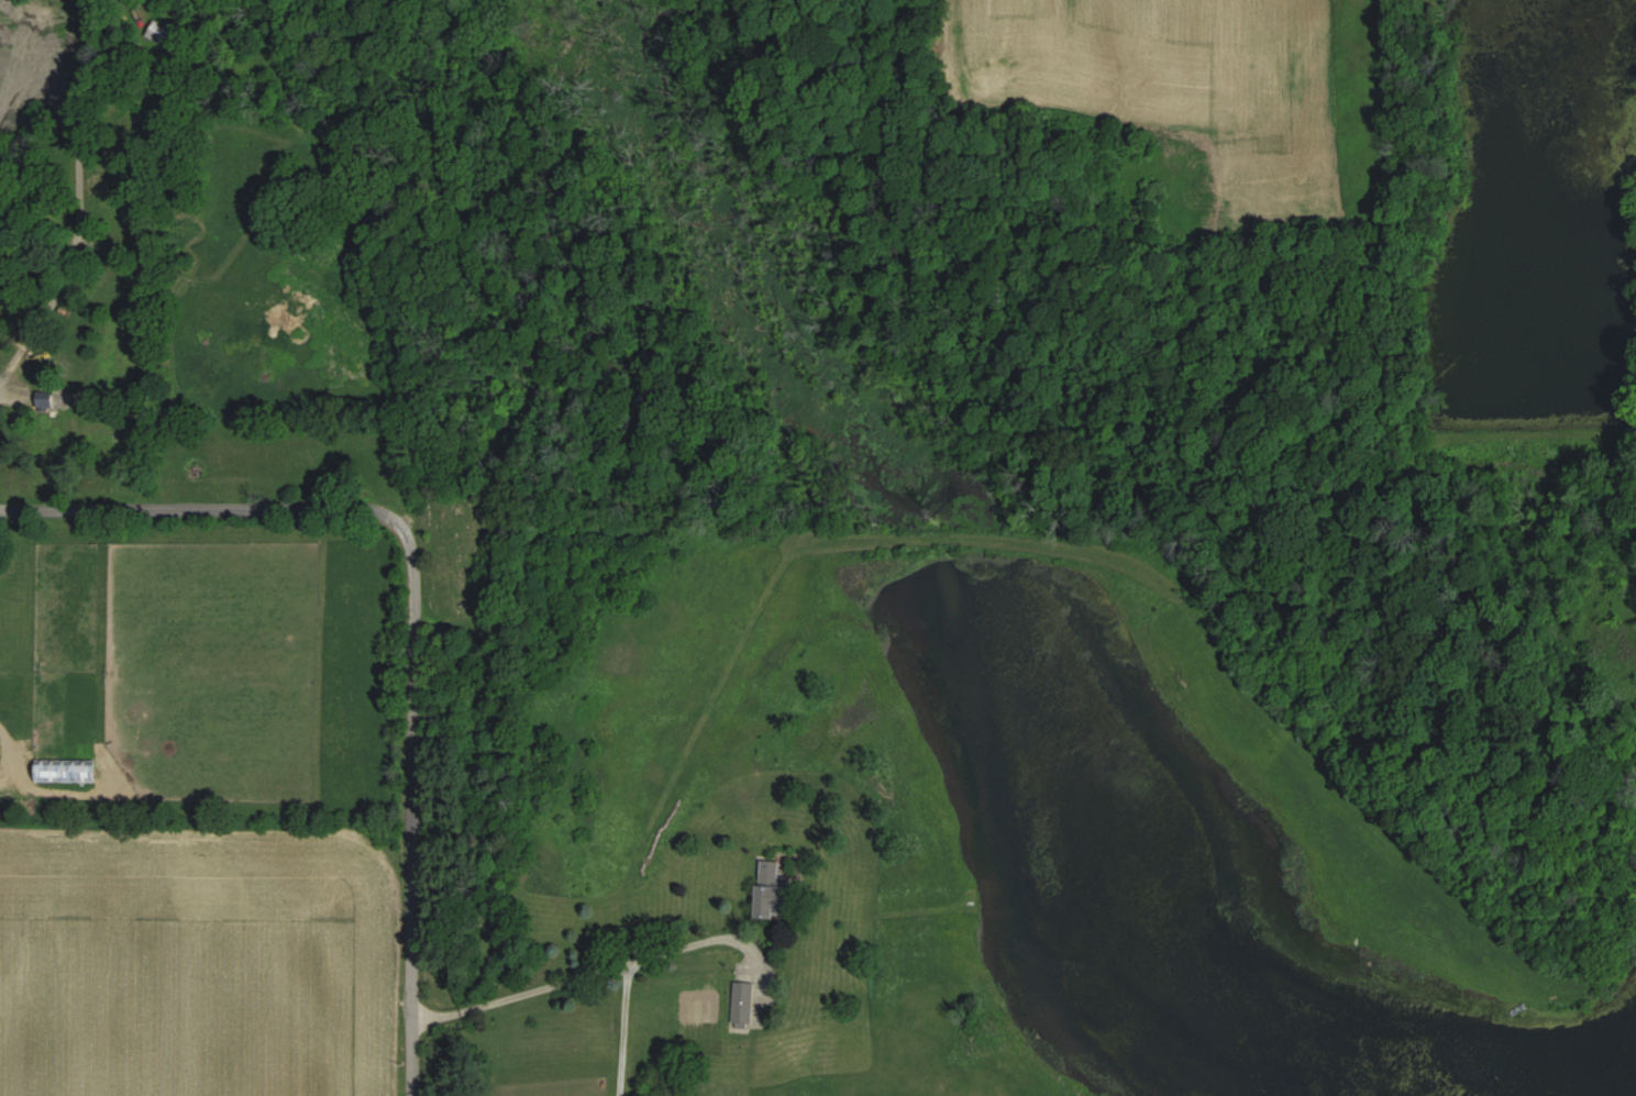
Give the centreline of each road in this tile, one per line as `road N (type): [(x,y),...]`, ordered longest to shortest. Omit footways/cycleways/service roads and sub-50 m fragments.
road 1 (residential): [(410,1095),(411,582),(407,542),(380,510)]
road 2 (residential): [(0,379),(140,76),(129,0)]
road 3 (residential): [(380,510),(0,508)]
road 4 (residential): [(753,954),(726,940),(699,943),(410,1031)]

